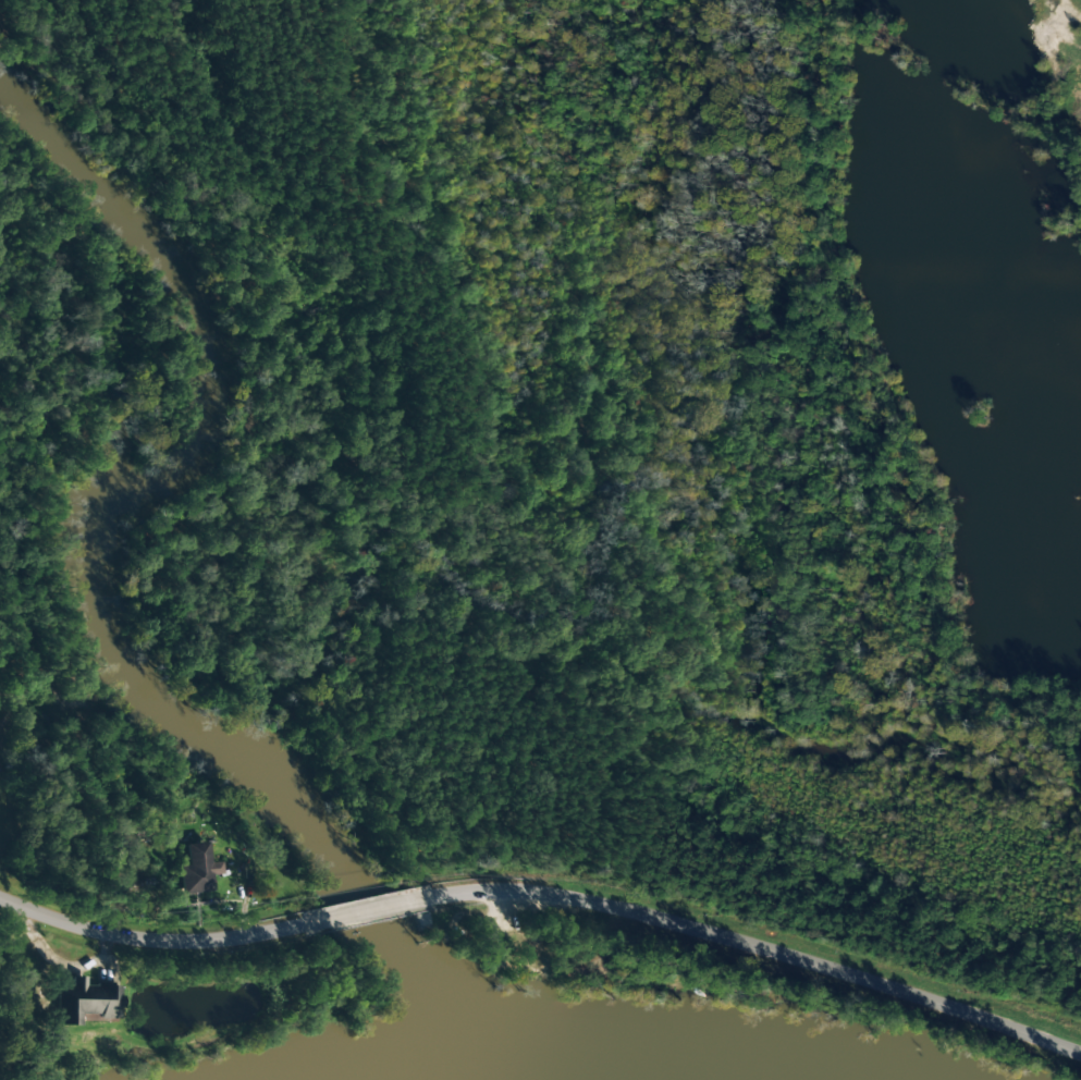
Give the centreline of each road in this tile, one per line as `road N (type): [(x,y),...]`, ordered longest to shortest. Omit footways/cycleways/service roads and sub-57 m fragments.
road 1 (tertiary): [(417,900),(527,894),(577,901),(807,961),(1080,1054)]
road 2 (tertiary): [(316,922),(244,941),(153,944),(109,937),(0,899)]

